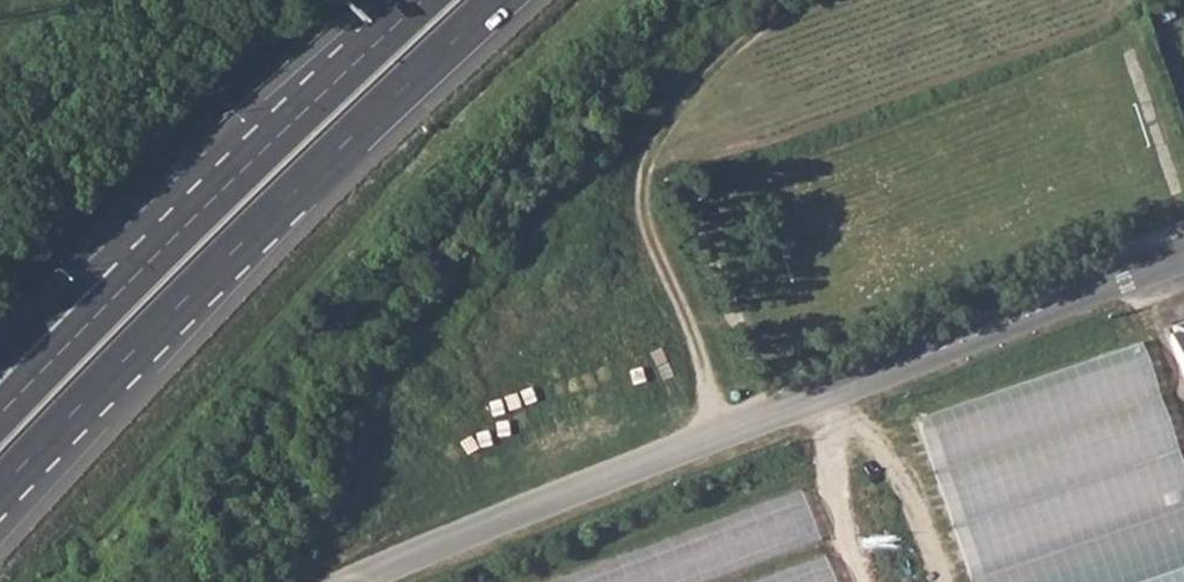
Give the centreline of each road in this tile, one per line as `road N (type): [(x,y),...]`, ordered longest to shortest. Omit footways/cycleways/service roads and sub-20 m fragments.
road 1 (residential): [(357,581),(1183,258)]
road 2 (motorway): [(0,488),(289,196),(499,0)]
road 3 (motorway): [(422,0),(139,272)]
road 4 (motorway): [(139,272),(0,414)]
road 5 (motorway): [(139,272),(56,303),(0,360)]

